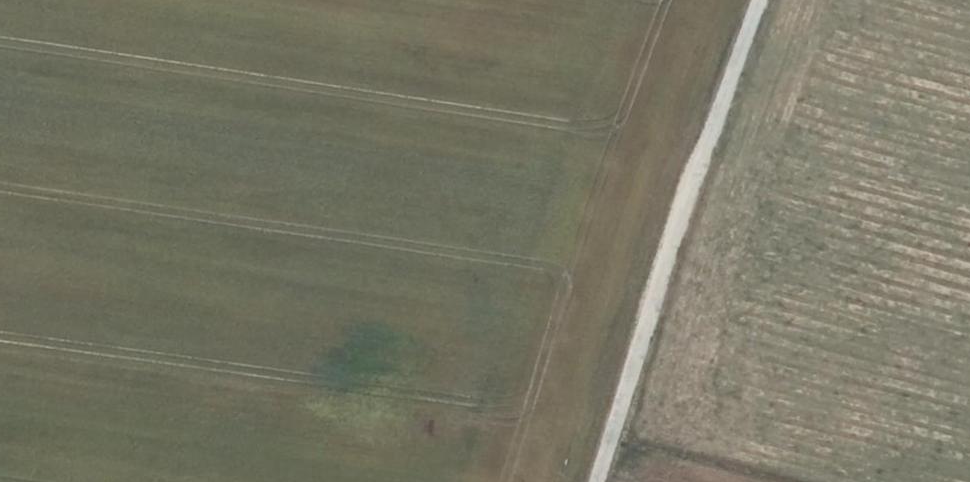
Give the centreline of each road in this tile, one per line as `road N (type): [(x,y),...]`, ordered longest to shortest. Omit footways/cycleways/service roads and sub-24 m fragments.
road 1 (track): [(764,0),(672,245),(599,481)]

